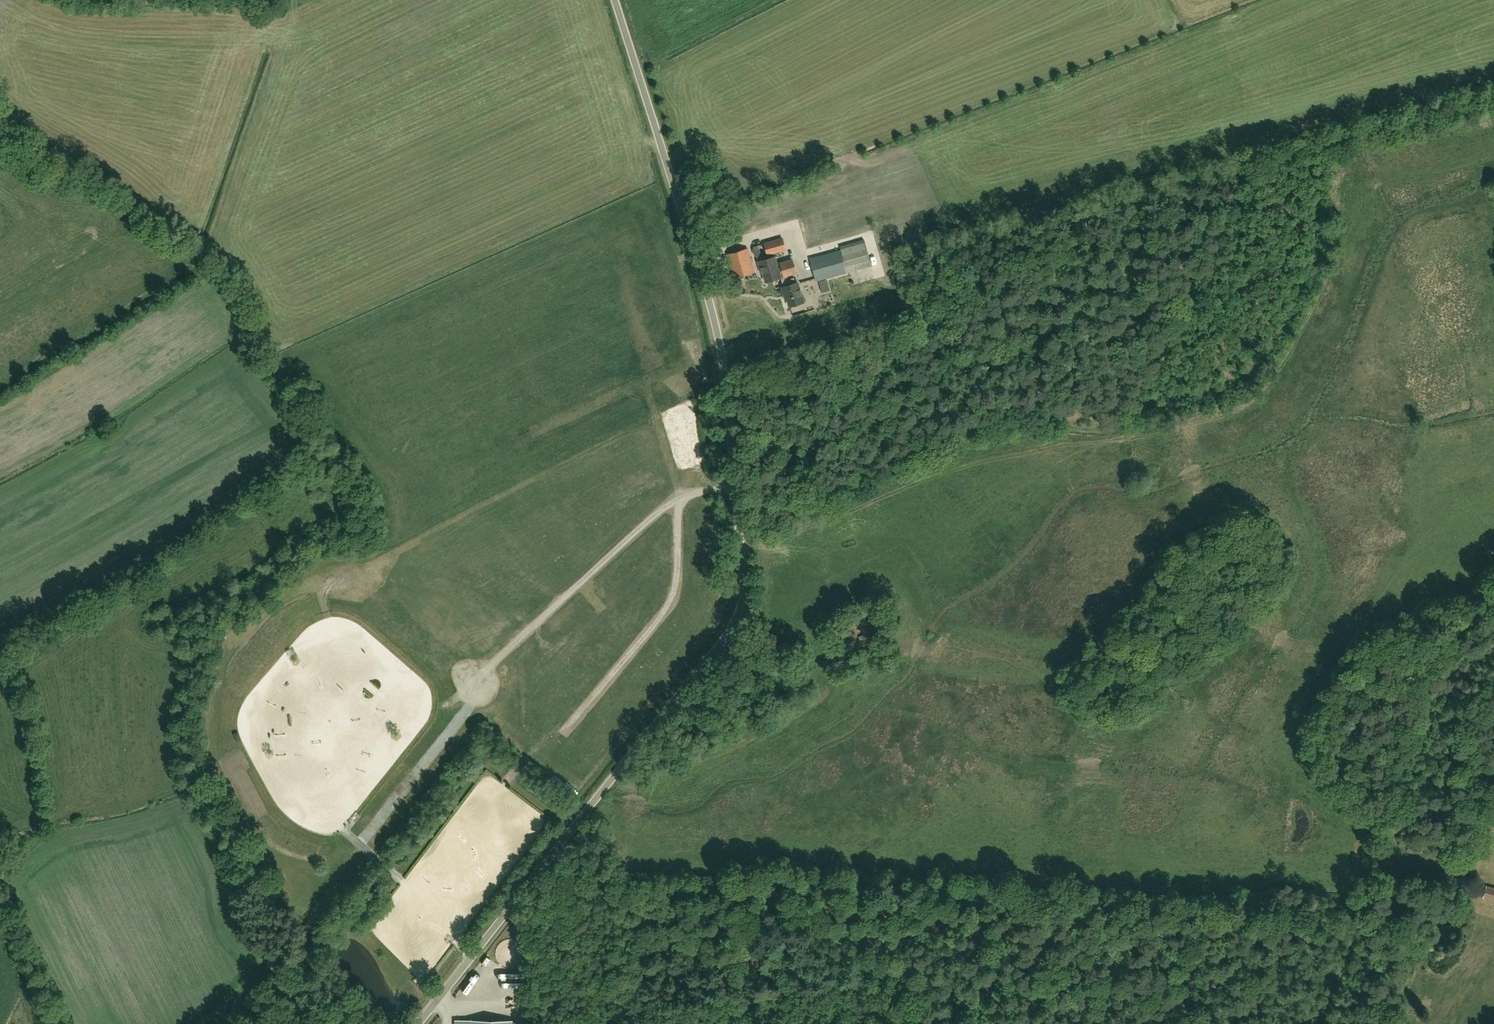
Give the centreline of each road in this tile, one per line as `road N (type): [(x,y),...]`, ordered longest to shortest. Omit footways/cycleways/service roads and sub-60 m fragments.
road 1 (unclassified): [(419,1023),(726,639),(741,604),(742,537),(718,336),(615,0)]

